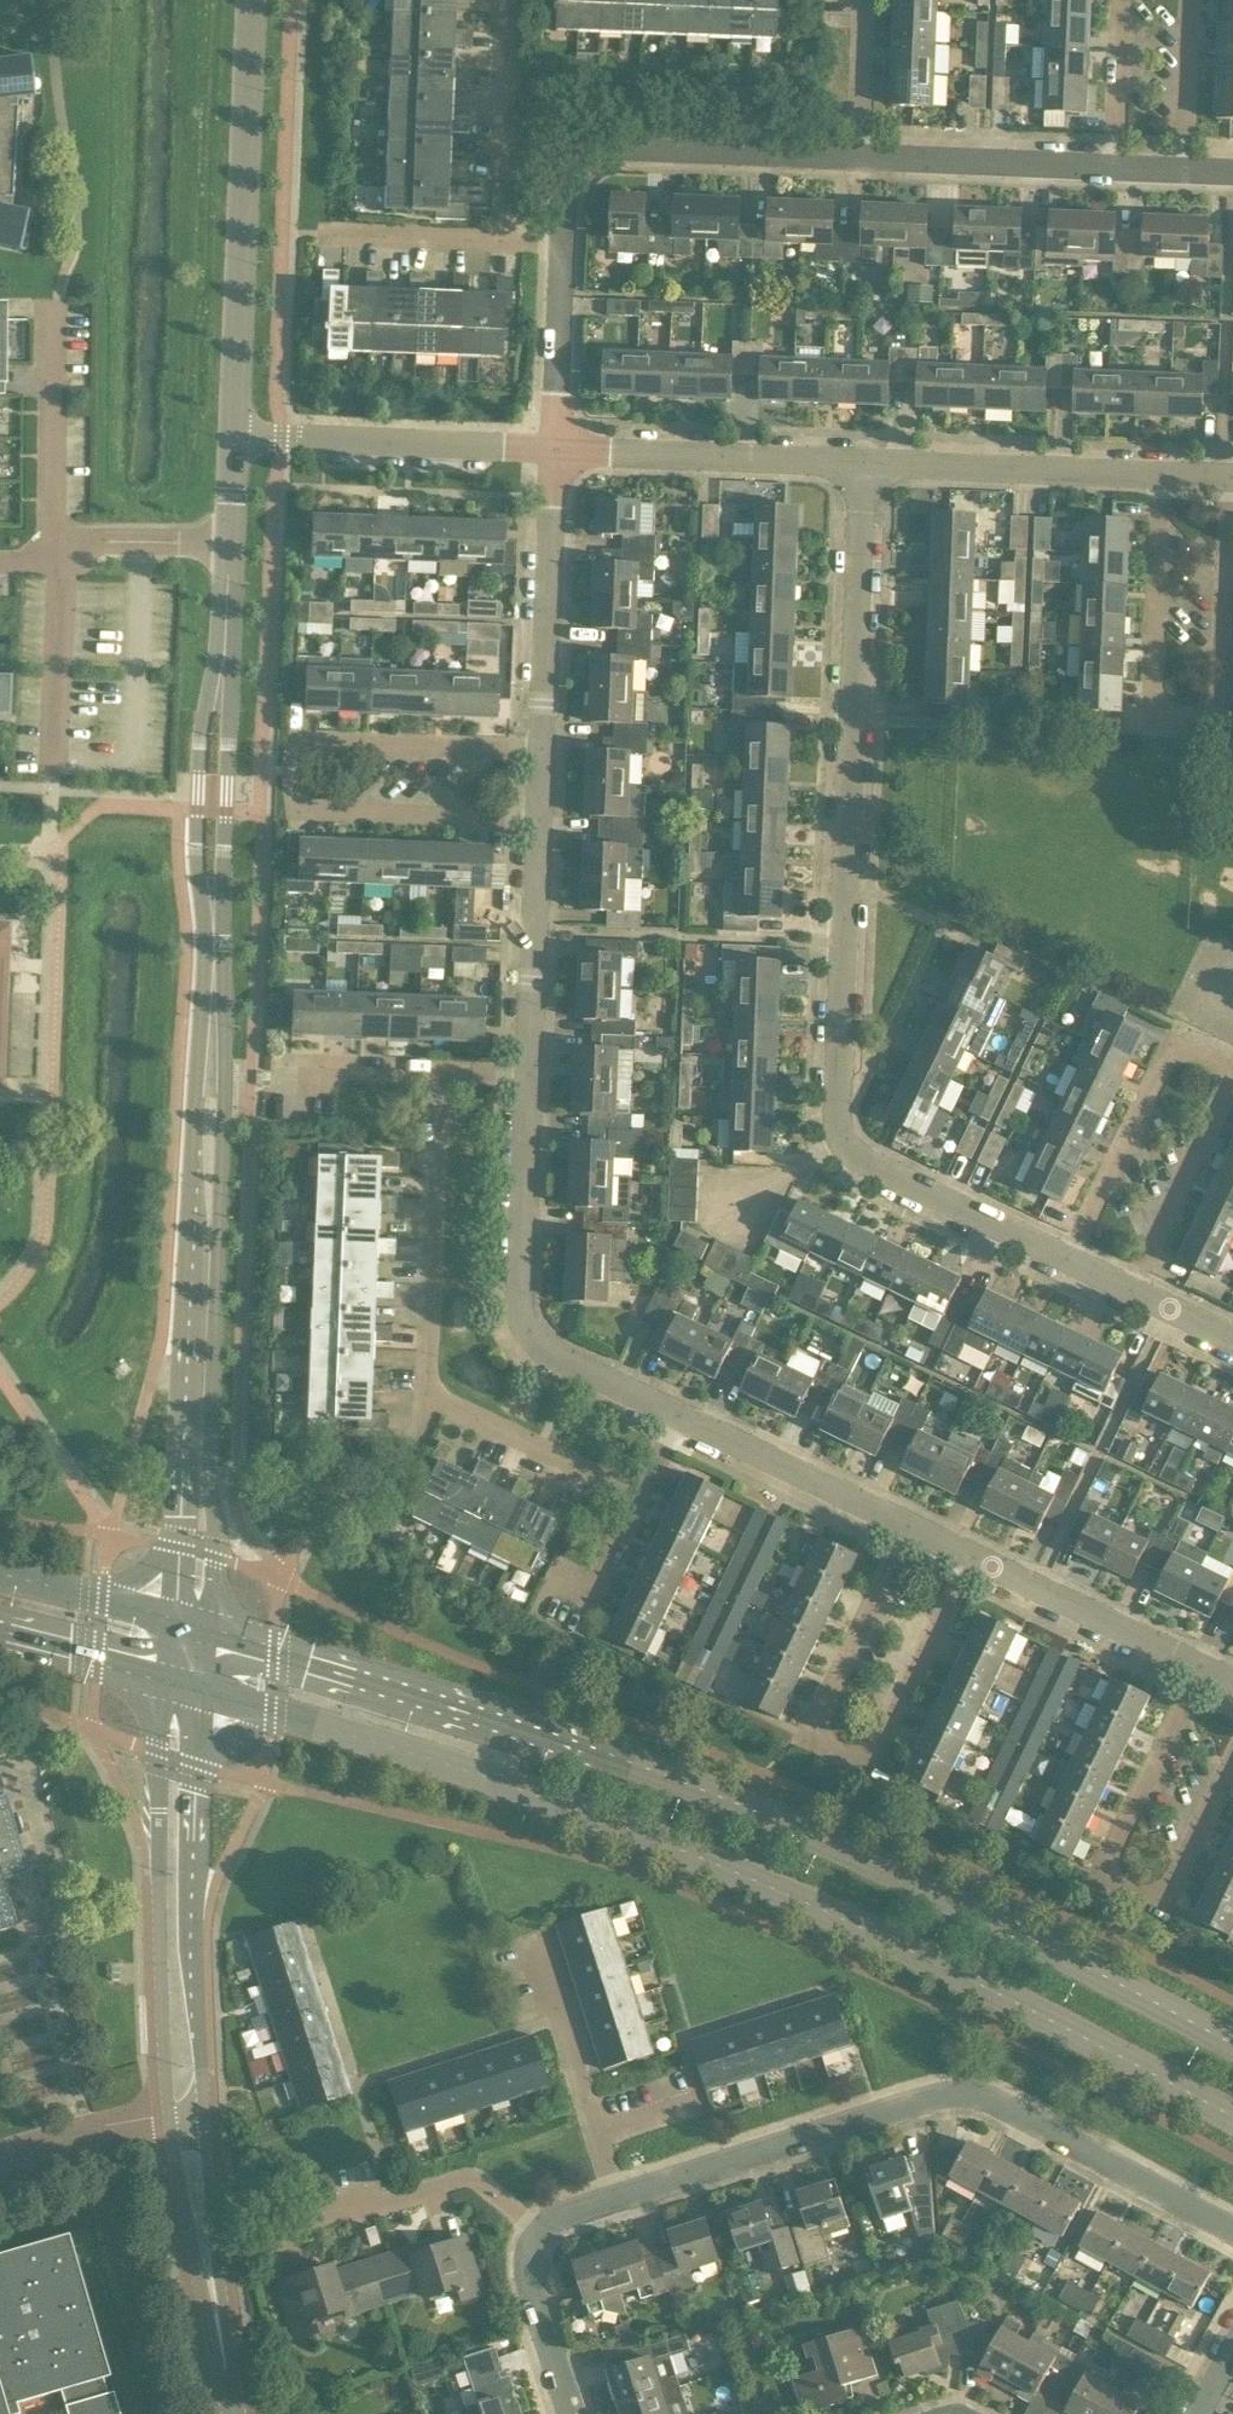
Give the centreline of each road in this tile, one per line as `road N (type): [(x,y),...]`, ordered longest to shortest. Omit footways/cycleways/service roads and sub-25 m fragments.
road 1 (primary): [(204,1685),(681,1850),(930,1960),(1232,2118)]
road 2 (primary): [(1232,2045),(805,1832),(556,1738),(206,1632)]
road 3 (residential): [(1068,1259),(900,1179),(855,1142),(840,1097),(865,459)]
road 4 (residential): [(160,1673),(167,2117),(223,2371)]
road 5 (residential): [(223,2371),(198,1982),(204,1685)]
road 6 (residential): [(1232,2227),(1042,2120),(981,2099),(932,2099),(613,2199)]
road 7 (tertiary): [(206,1632),(222,1110),(212,1041)]
road 8 (tertiary): [(212,1041),(195,1102),(165,1621)]
road 9 (residential): [(638,1498),(441,1406),(424,1386),(439,1071)]
road 10 (residential): [(539,821),(294,809),(291,772),(301,749),(328,737),(542,752)]
road 11 (residential): [(1068,1259),(1169,1053),(1187,1047),(1211,1058),(1224,1069),(1225,1089),(1133,1290)]
road 12 (residential): [(910,1531),(811,1737),(872,1765),(972,1559)]
road 13 (tertiary): [(212,1041),(210,809),(229,544)]
road 14 (residential): [(1232,1760),(1162,1905),(1104,1878),(1200,1668)]
road 15 (tertiary): [(234,439),(251,0)]
road 16 (residential): [(677,1414),(540,1346),(524,1326),(518,1303),(527,1074)]
road 17 (residential): [(565,238),(581,153),(858,158)]
road 18 (residential): [(557,447),(234,439)]
road 19 (residential): [(865,459),(557,447)]
road 20 (residential): [(544,2232),(472,2177),(265,2237)]
road 21 (residential): [(542,752),(557,447)]
road 22 (residential): [(1166,472),(865,459)]
road 23 (residential): [(1169,715),(1211,716),(1222,700),(1232,475)]
road 24 (residential): [(858,158),(1120,165)]
road 25 (residential): [(910,1531),(677,1414)]
road 26 (residential): [(527,1074),(539,821)]
road 27 (residential): [(1200,1668),(972,1559)]
road 28 (residential): [(1169,715),(1157,698),(1166,472)]
road 29 (residential): [(65,545),(56,523),(57,302)]
road 30 (residential): [(512,236),(517,0)]
road 31 (residential): [(55,774),(65,545)]
road 32 (residential): [(557,447),(565,238)]
road 33 (residential): [(593,2137),(529,1939)]
road 34 (residential): [(544,2232),(530,2262),(528,2290),(569,2413)]
road 35 (primary): [(165,1621),(0,1577)]
road 36 (residential): [(1190,167),(1194,0)]
road 37 (residential): [(1126,0),(1120,165)]
road 38 (primary): [(0,1635),(160,1673)]
road 39 (residential): [(65,545),(229,544)]
road 40 (residential): [(863,0),(858,158)]
road 41 (residential): [(512,236),(355,232)]
road 42 (residential): [(292,1068),(439,1071)]
road 43 (residential): [(587,1608),(638,1498)]

